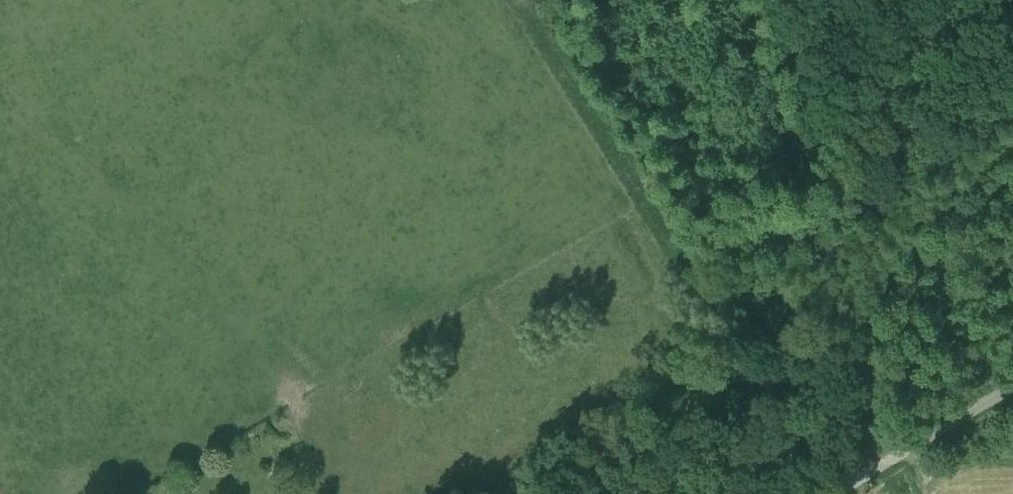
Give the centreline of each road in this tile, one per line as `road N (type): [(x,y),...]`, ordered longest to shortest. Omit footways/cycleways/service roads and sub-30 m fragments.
road 1 (track): [(514,0),(683,264),(881,475)]
road 2 (unclassified): [(1012,395),(847,493)]

